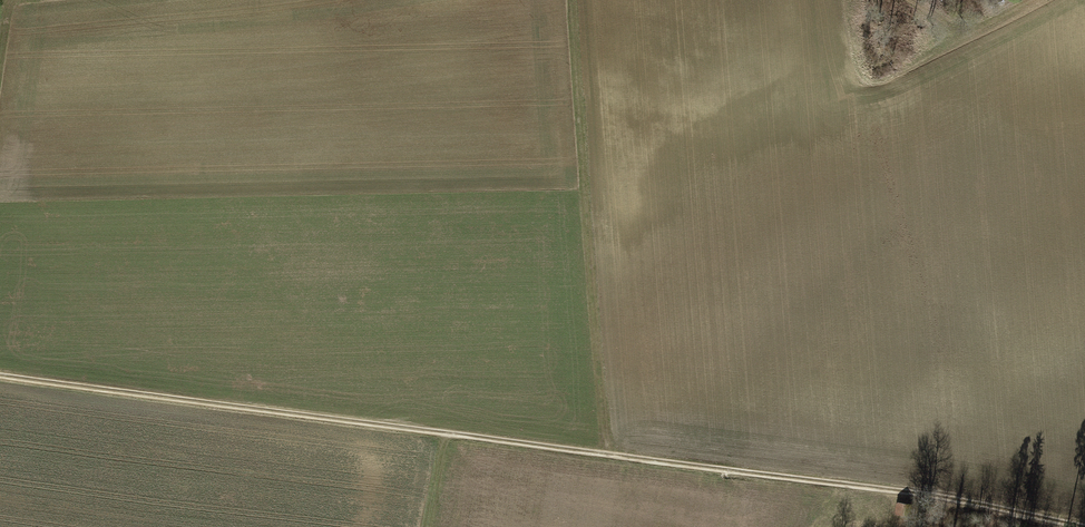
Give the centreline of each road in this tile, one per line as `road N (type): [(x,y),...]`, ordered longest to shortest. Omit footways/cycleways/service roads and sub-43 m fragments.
road 1 (track): [(0,375),(839,483),(1084,526)]
road 2 (track): [(609,455),(569,0)]

